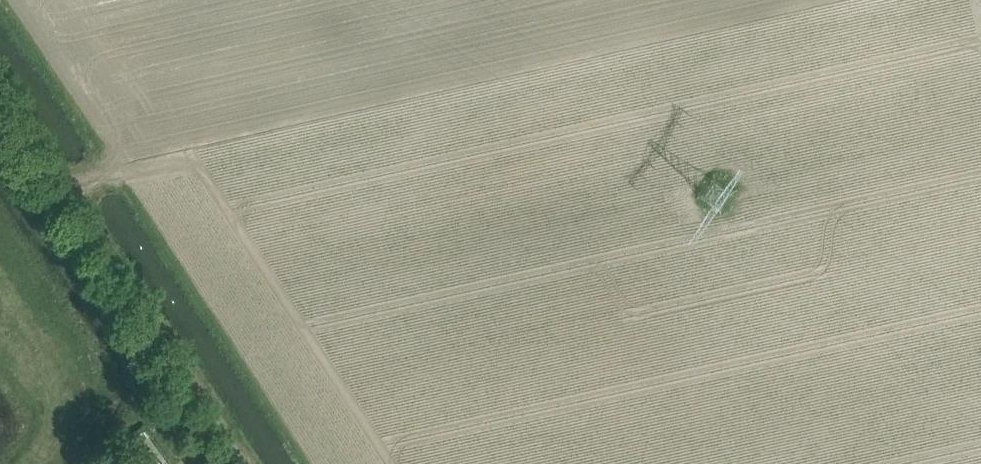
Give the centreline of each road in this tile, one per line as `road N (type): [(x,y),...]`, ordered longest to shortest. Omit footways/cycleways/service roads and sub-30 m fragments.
road 1 (unclassified): [(219,463),(0,136)]

